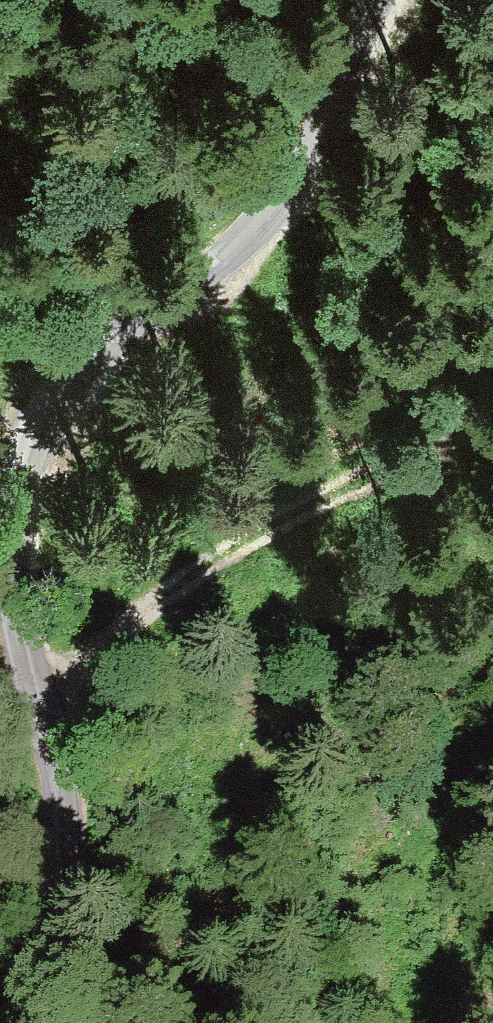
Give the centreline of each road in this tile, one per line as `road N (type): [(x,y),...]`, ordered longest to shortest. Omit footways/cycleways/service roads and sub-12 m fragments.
road 1 (unclassified): [(388,0),(281,210),(238,265),(86,377),(38,436),(19,481),(12,532),(23,614),(64,803),(48,1022)]
road 2 (track): [(46,707),(215,580),(492,421)]

